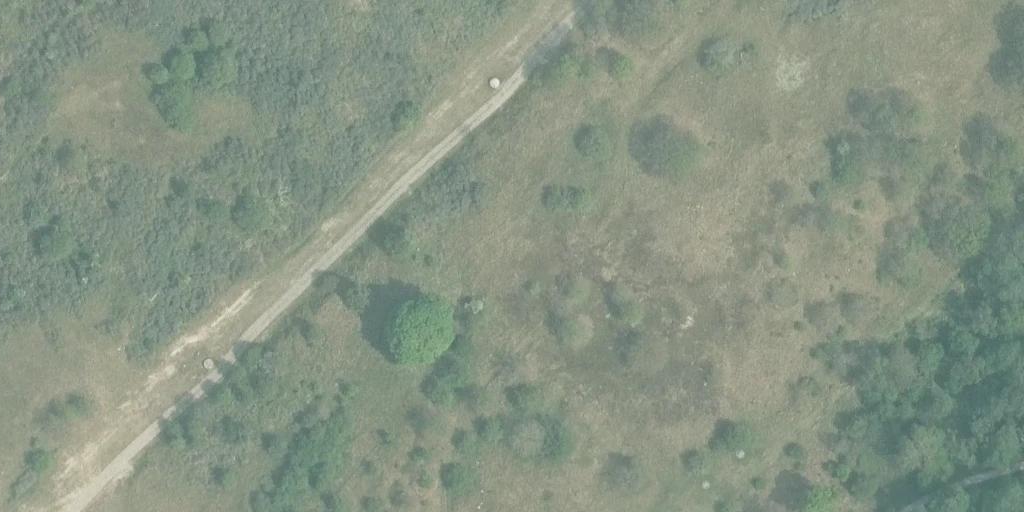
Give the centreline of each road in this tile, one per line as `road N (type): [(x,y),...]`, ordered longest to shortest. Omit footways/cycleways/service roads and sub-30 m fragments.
road 1 (track): [(80,511),(593,0)]
road 2 (track): [(448,511),(475,397),(539,335),(584,265),(627,220),(630,116),(665,62),(724,19)]

